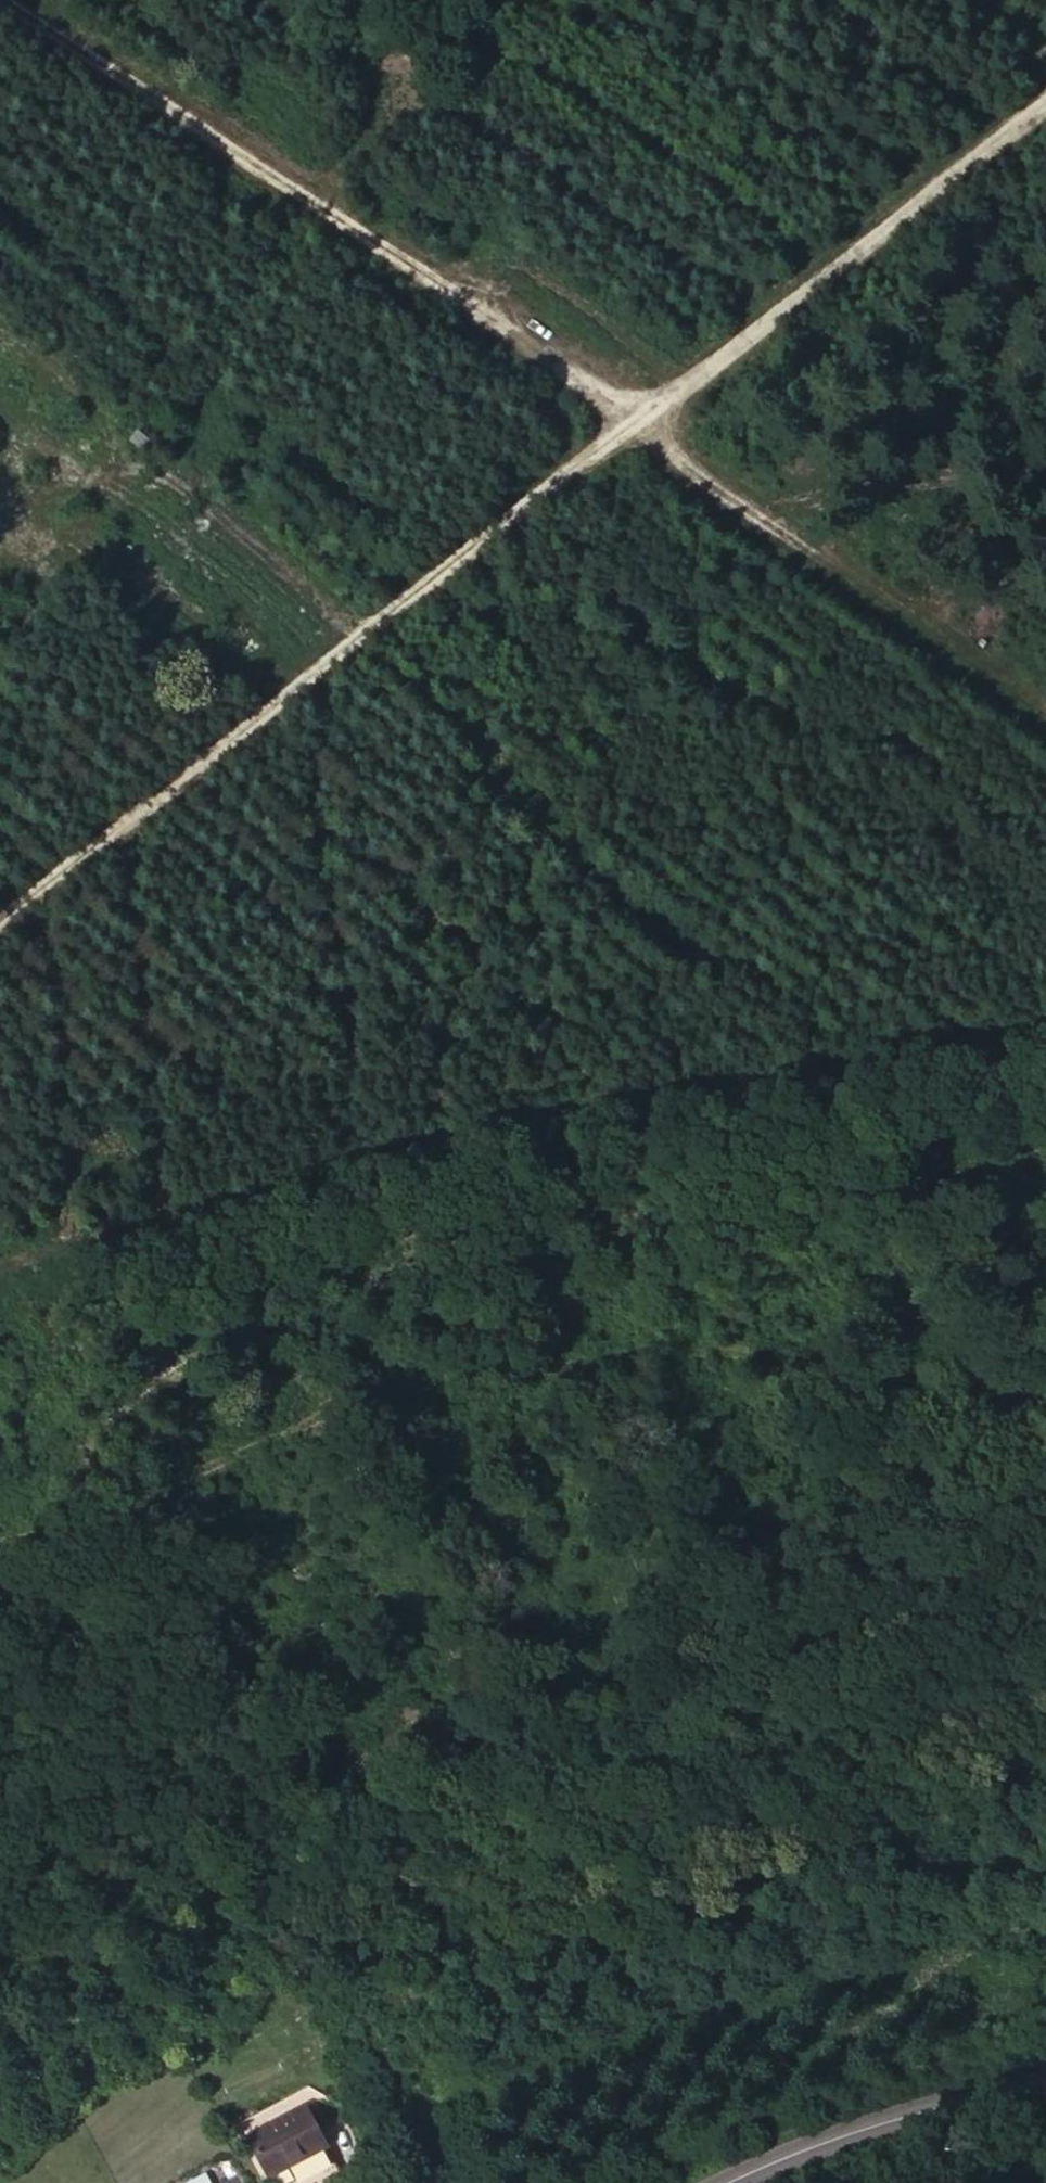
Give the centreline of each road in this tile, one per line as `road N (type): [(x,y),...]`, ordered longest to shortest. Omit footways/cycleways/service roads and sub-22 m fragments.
road 1 (track): [(1045,99),(635,420),(24,0)]
road 2 (track): [(0,1257),(384,1141),(1045,1014)]
road 3 (track): [(0,916),(635,420)]
road 4 (tertiary): [(1045,2078),(942,2100),(785,2149),(712,2182)]

